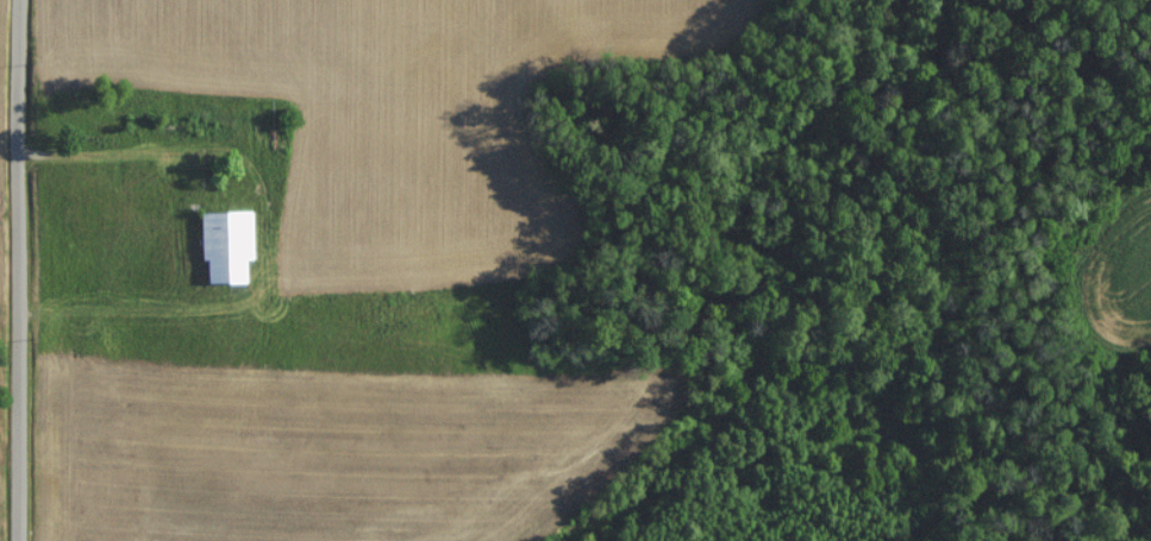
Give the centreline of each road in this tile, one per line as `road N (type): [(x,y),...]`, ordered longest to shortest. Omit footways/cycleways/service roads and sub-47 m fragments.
road 1 (residential): [(22,540),(24,0)]

